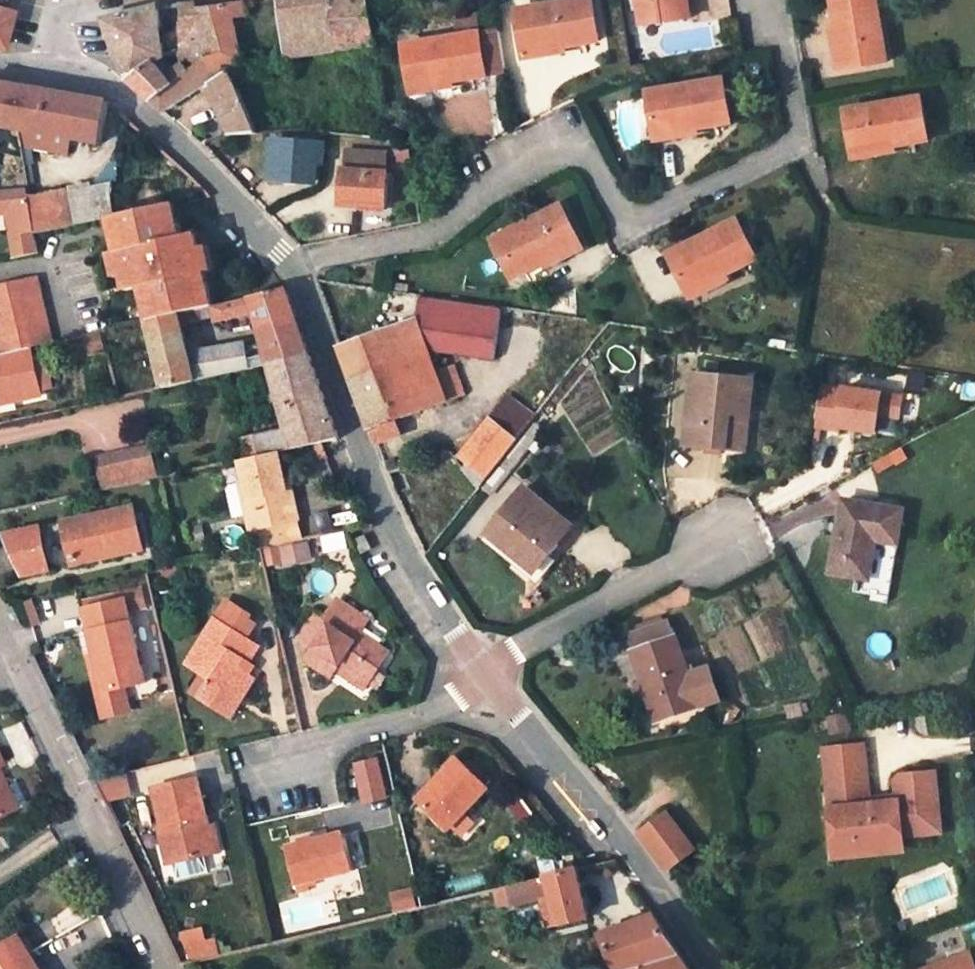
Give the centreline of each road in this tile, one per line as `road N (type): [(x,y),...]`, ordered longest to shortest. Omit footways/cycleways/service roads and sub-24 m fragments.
road 1 (residential): [(767,0),(800,134),(791,149),(638,221),(622,219),(583,152),(572,150),(498,184),(426,239),(286,268)]
road 2 (tertiary): [(286,268),(361,468),(476,670)]
road 3 (tertiary): [(476,670),(709,968)]
road 4 (residential): [(156,968),(13,659)]
road 5 (tertiary): [(83,75),(207,173),(286,268)]
road 6 (residential): [(722,542),(476,670)]
road 7 (residential): [(283,765),(322,743),(427,714),(476,670)]

